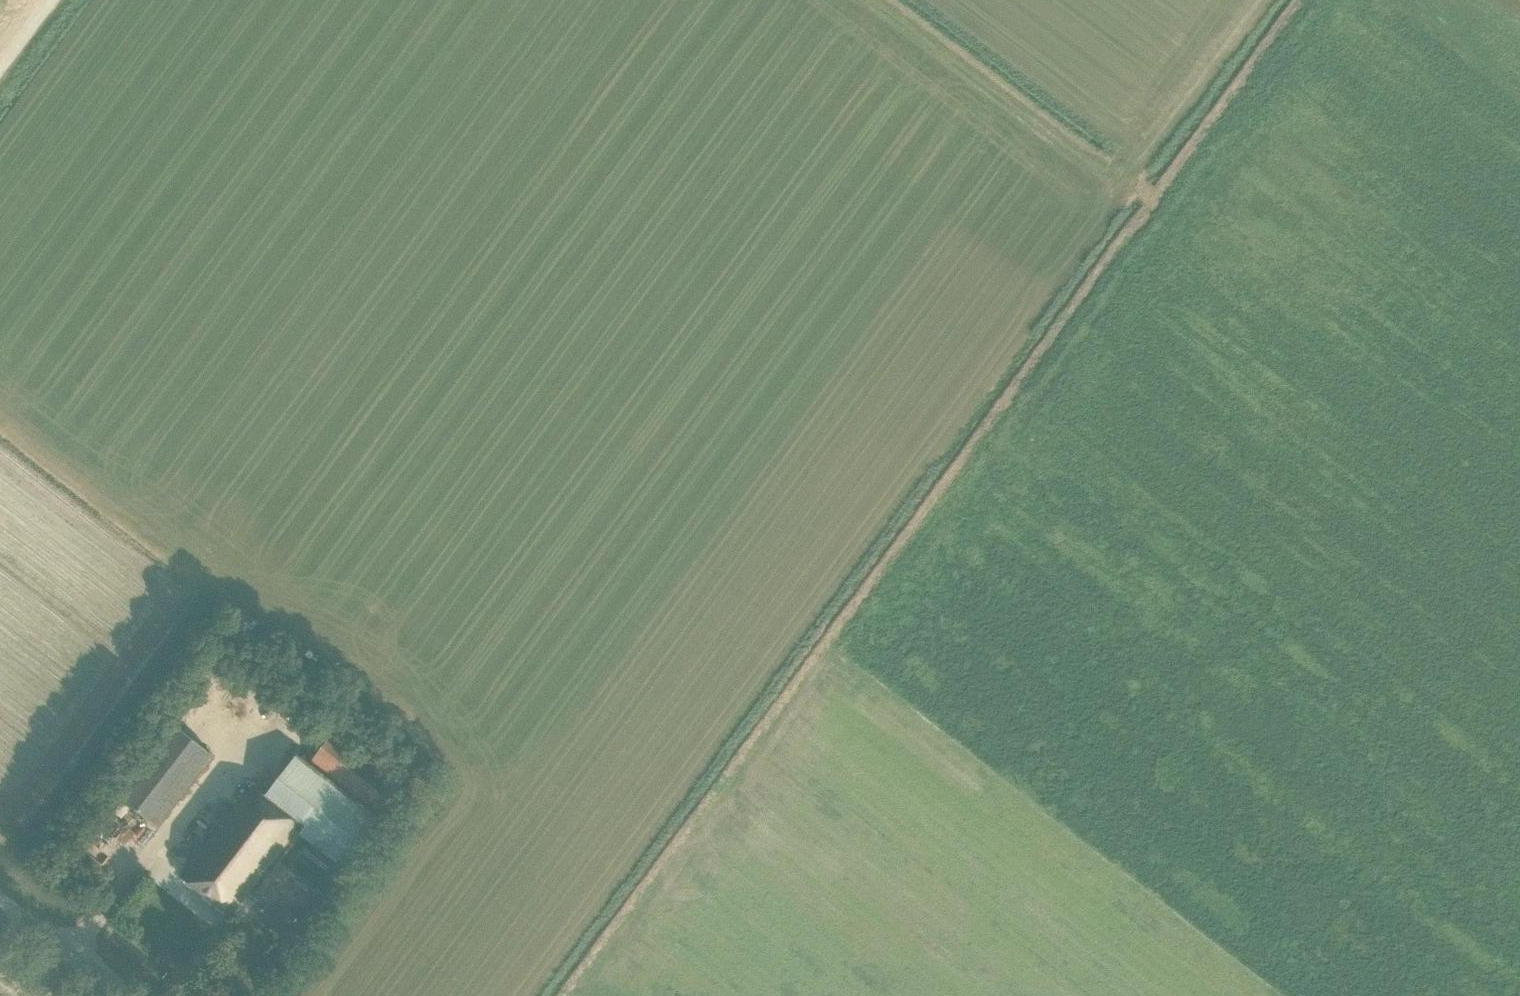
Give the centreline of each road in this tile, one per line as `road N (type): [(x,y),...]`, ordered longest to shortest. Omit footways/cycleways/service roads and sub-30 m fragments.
road 1 (unclassified): [(124,995),(0,900)]

